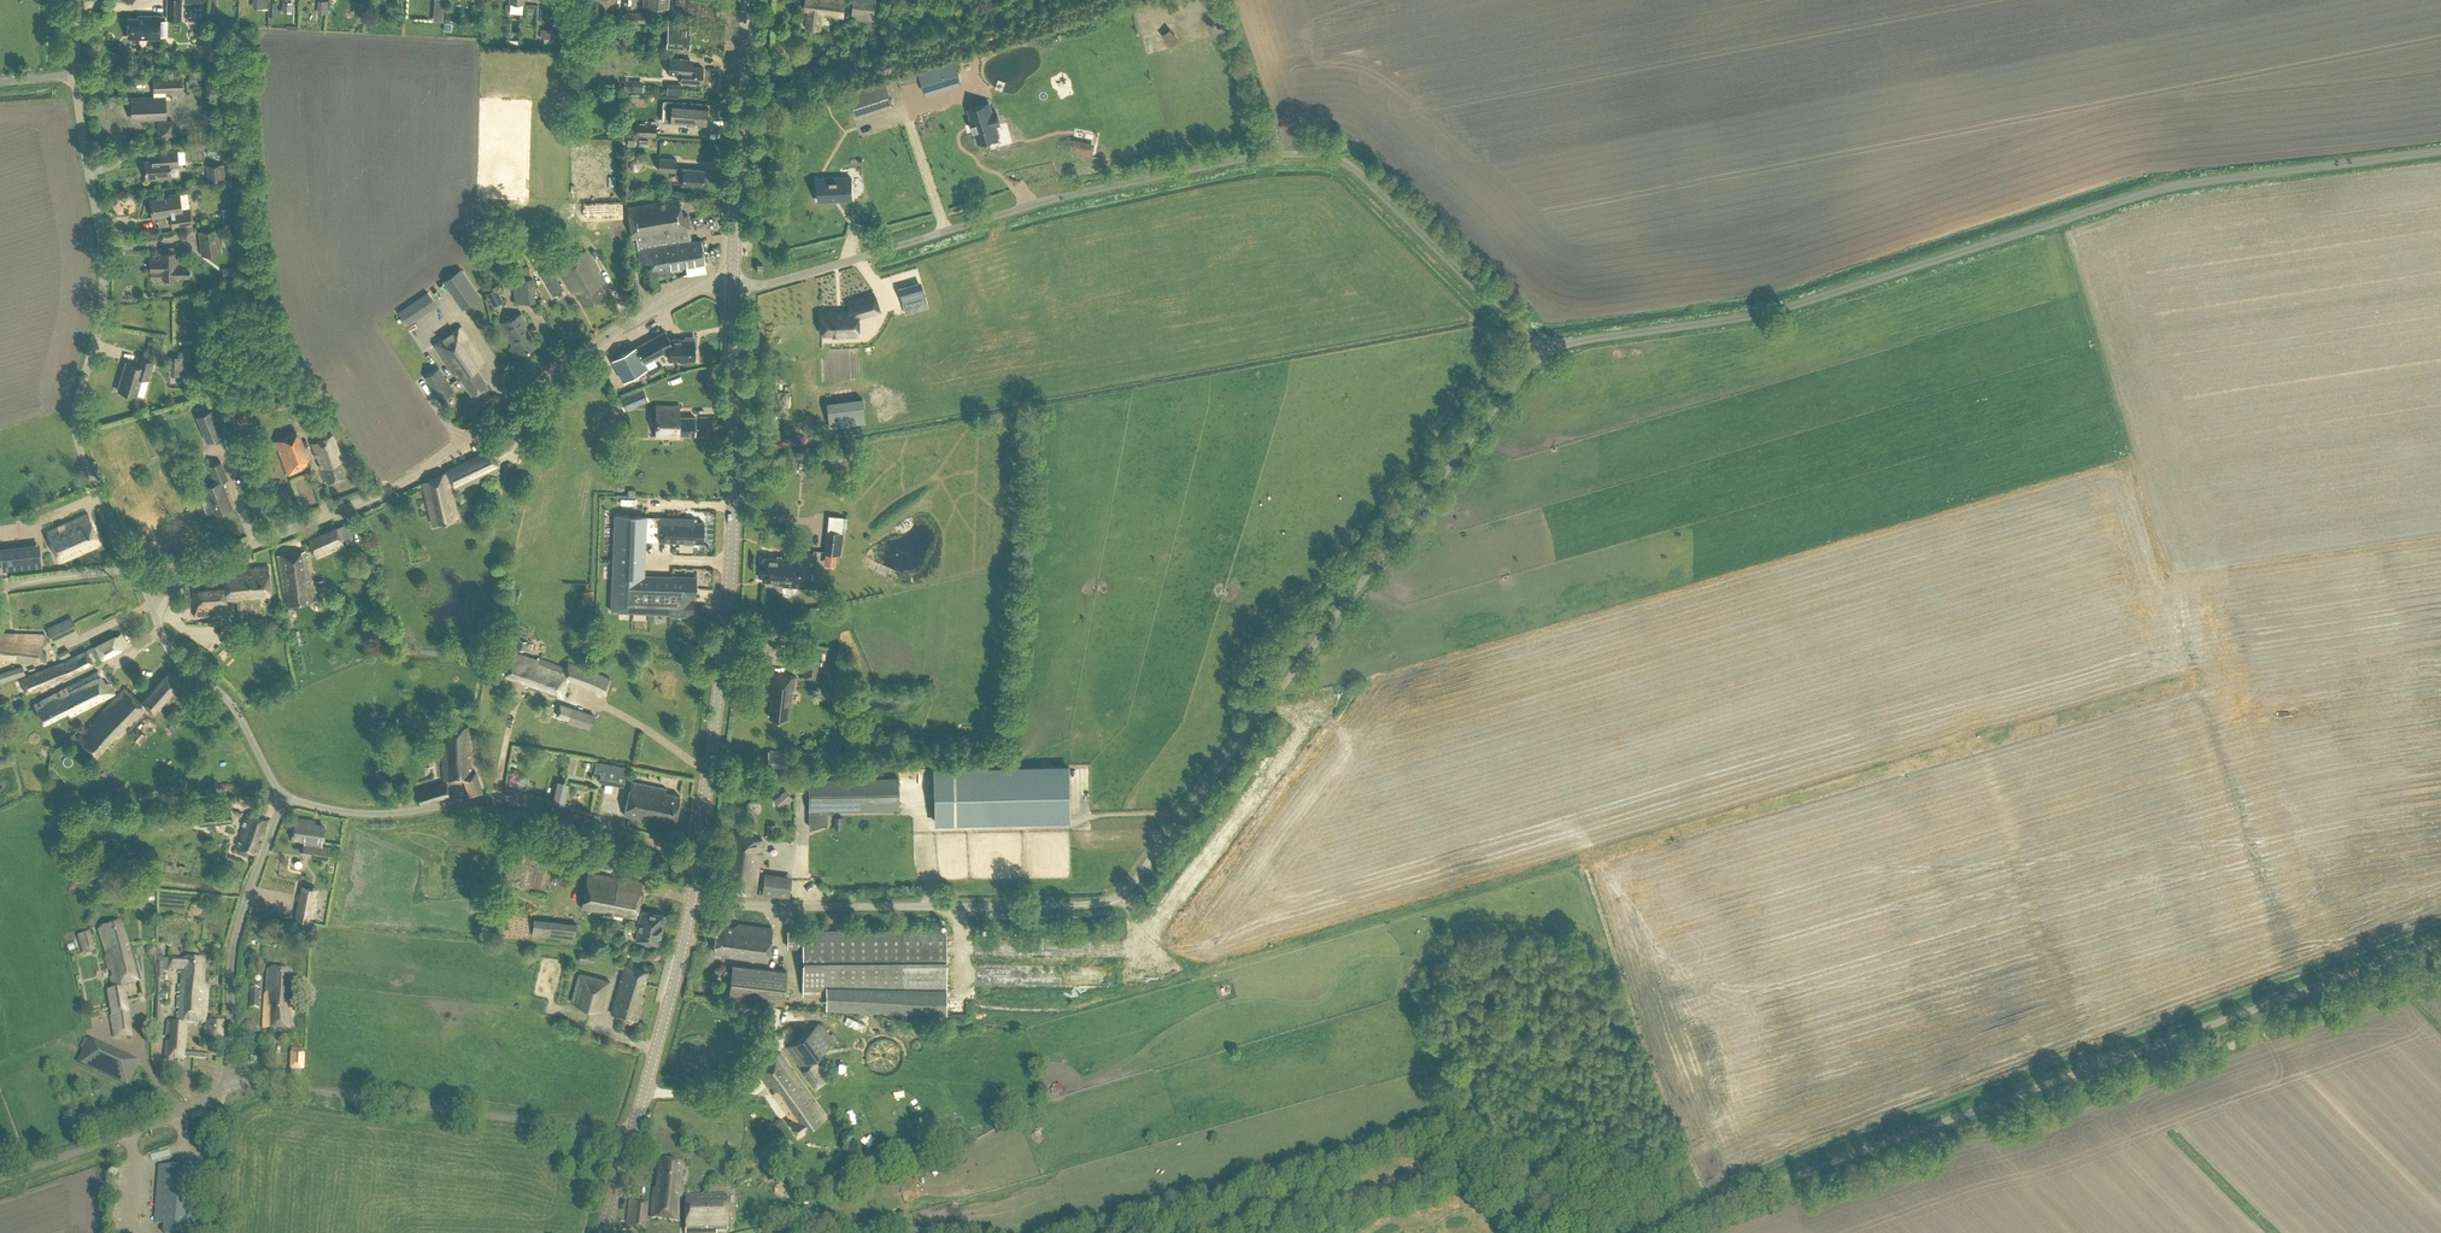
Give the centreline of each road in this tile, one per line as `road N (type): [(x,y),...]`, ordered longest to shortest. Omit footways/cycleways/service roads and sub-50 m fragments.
road 1 (unclassified): [(691,903),(1088,903),(1122,894),(1543,351)]
road 2 (unclassified): [(1543,351),(1761,313),(2158,189),(2440,150)]
road 3 (unclassified): [(1543,351),(1357,170),(1322,154),(1251,157),(1051,199),(734,288)]
road 4 (unclassified): [(1682,1232),(1825,1164),(2440,941)]
road 5 (unclassified): [(734,279),(705,282),(632,320),(384,490),(206,564)]
road 6 (tertiary): [(697,856),(730,583),(734,288)]
road 7 (unclassified): [(134,567),(74,424),(103,278),(74,74)]
road 8 (unclassified): [(697,856),(524,801),(354,812),(280,798)]
road 9 (unclassified): [(631,1136),(283,1087),(231,1089)]
road 10 (residential): [(231,1089),(233,946),(280,798)]
road 11 (tertiary): [(734,279),(748,0)]
road 12 (unclassified): [(0,1178),(231,1089)]
road 13 (tertiary): [(631,1136),(691,903)]
road 14 (unclassified): [(280,798),(230,700),(168,646),(157,616)]
road 15 (track): [(224,1092),(215,1232)]
road 16 (unclassified): [(0,586),(134,567)]

